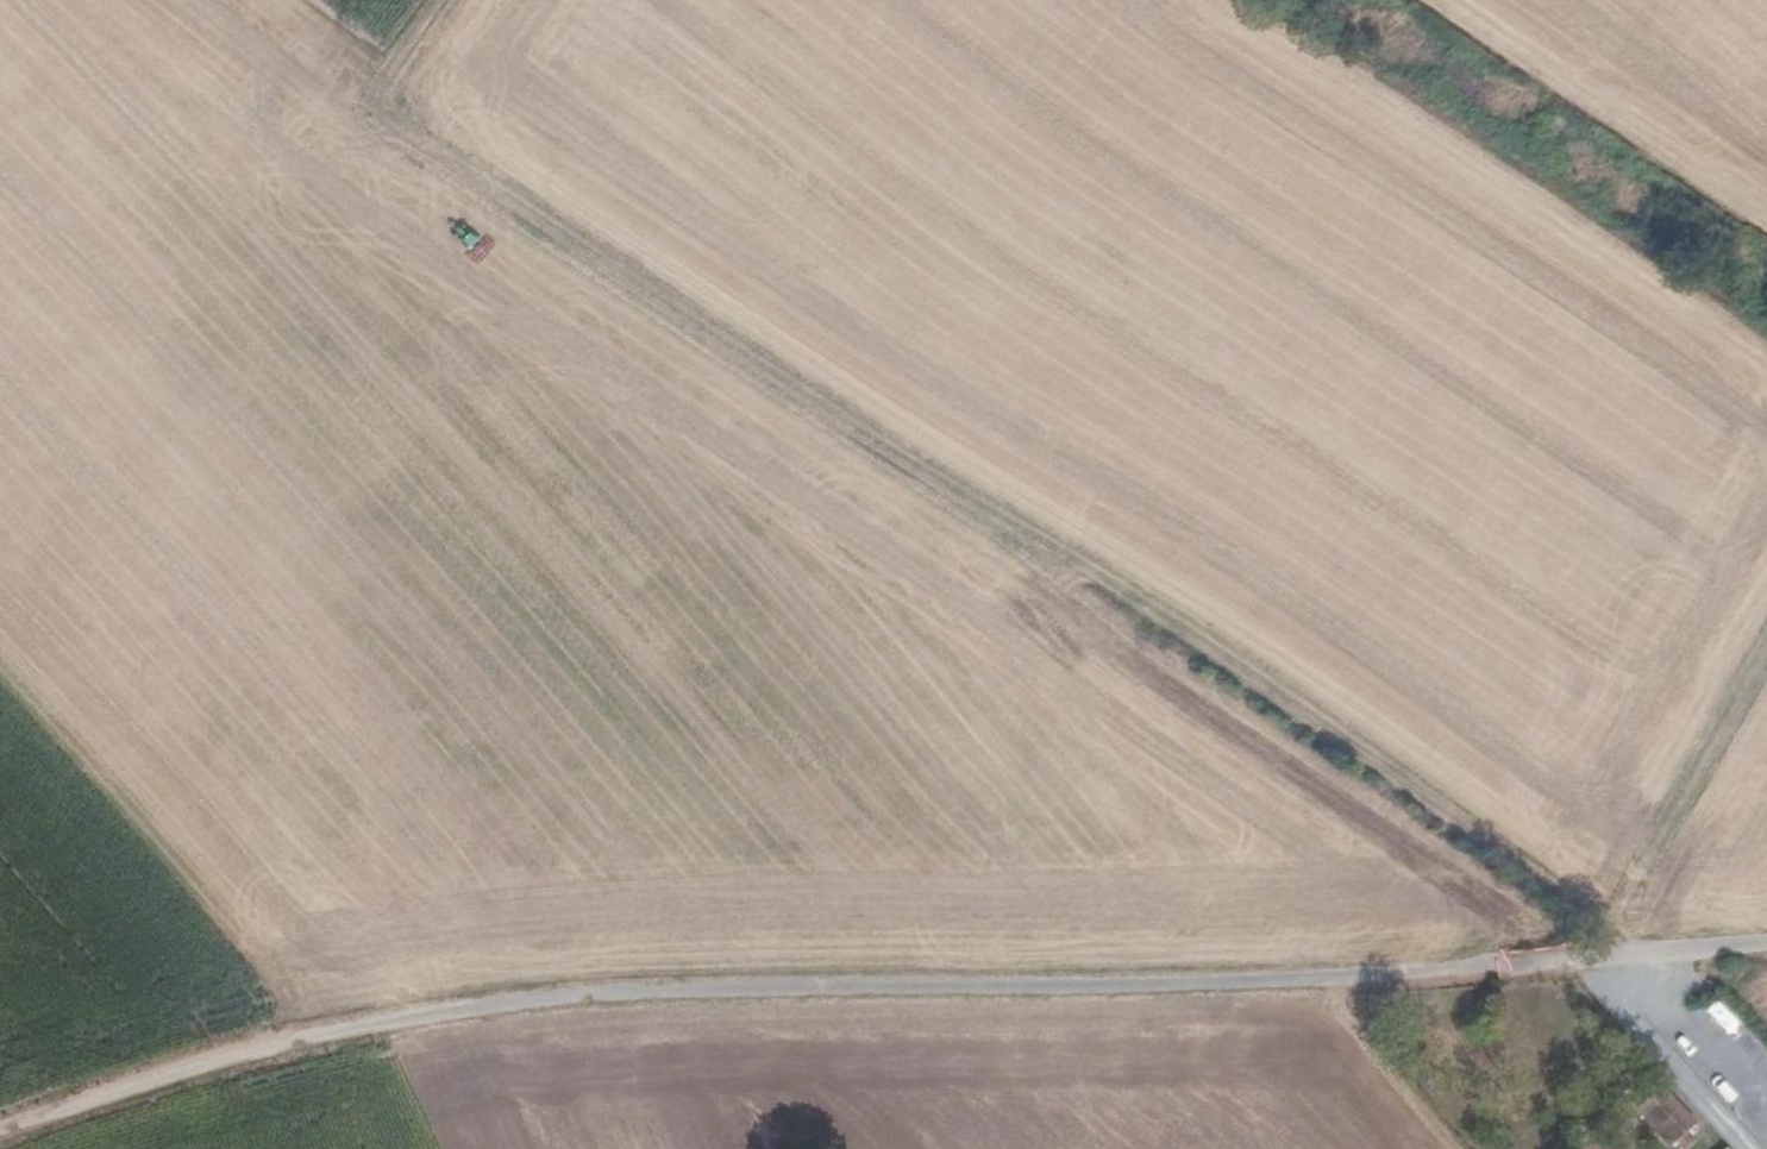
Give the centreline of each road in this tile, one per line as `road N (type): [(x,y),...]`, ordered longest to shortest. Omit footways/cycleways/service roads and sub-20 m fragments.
road 1 (unclassified): [(0,1130),(296,1037),(505,1002),(620,992),(1233,981),(1766,944)]

